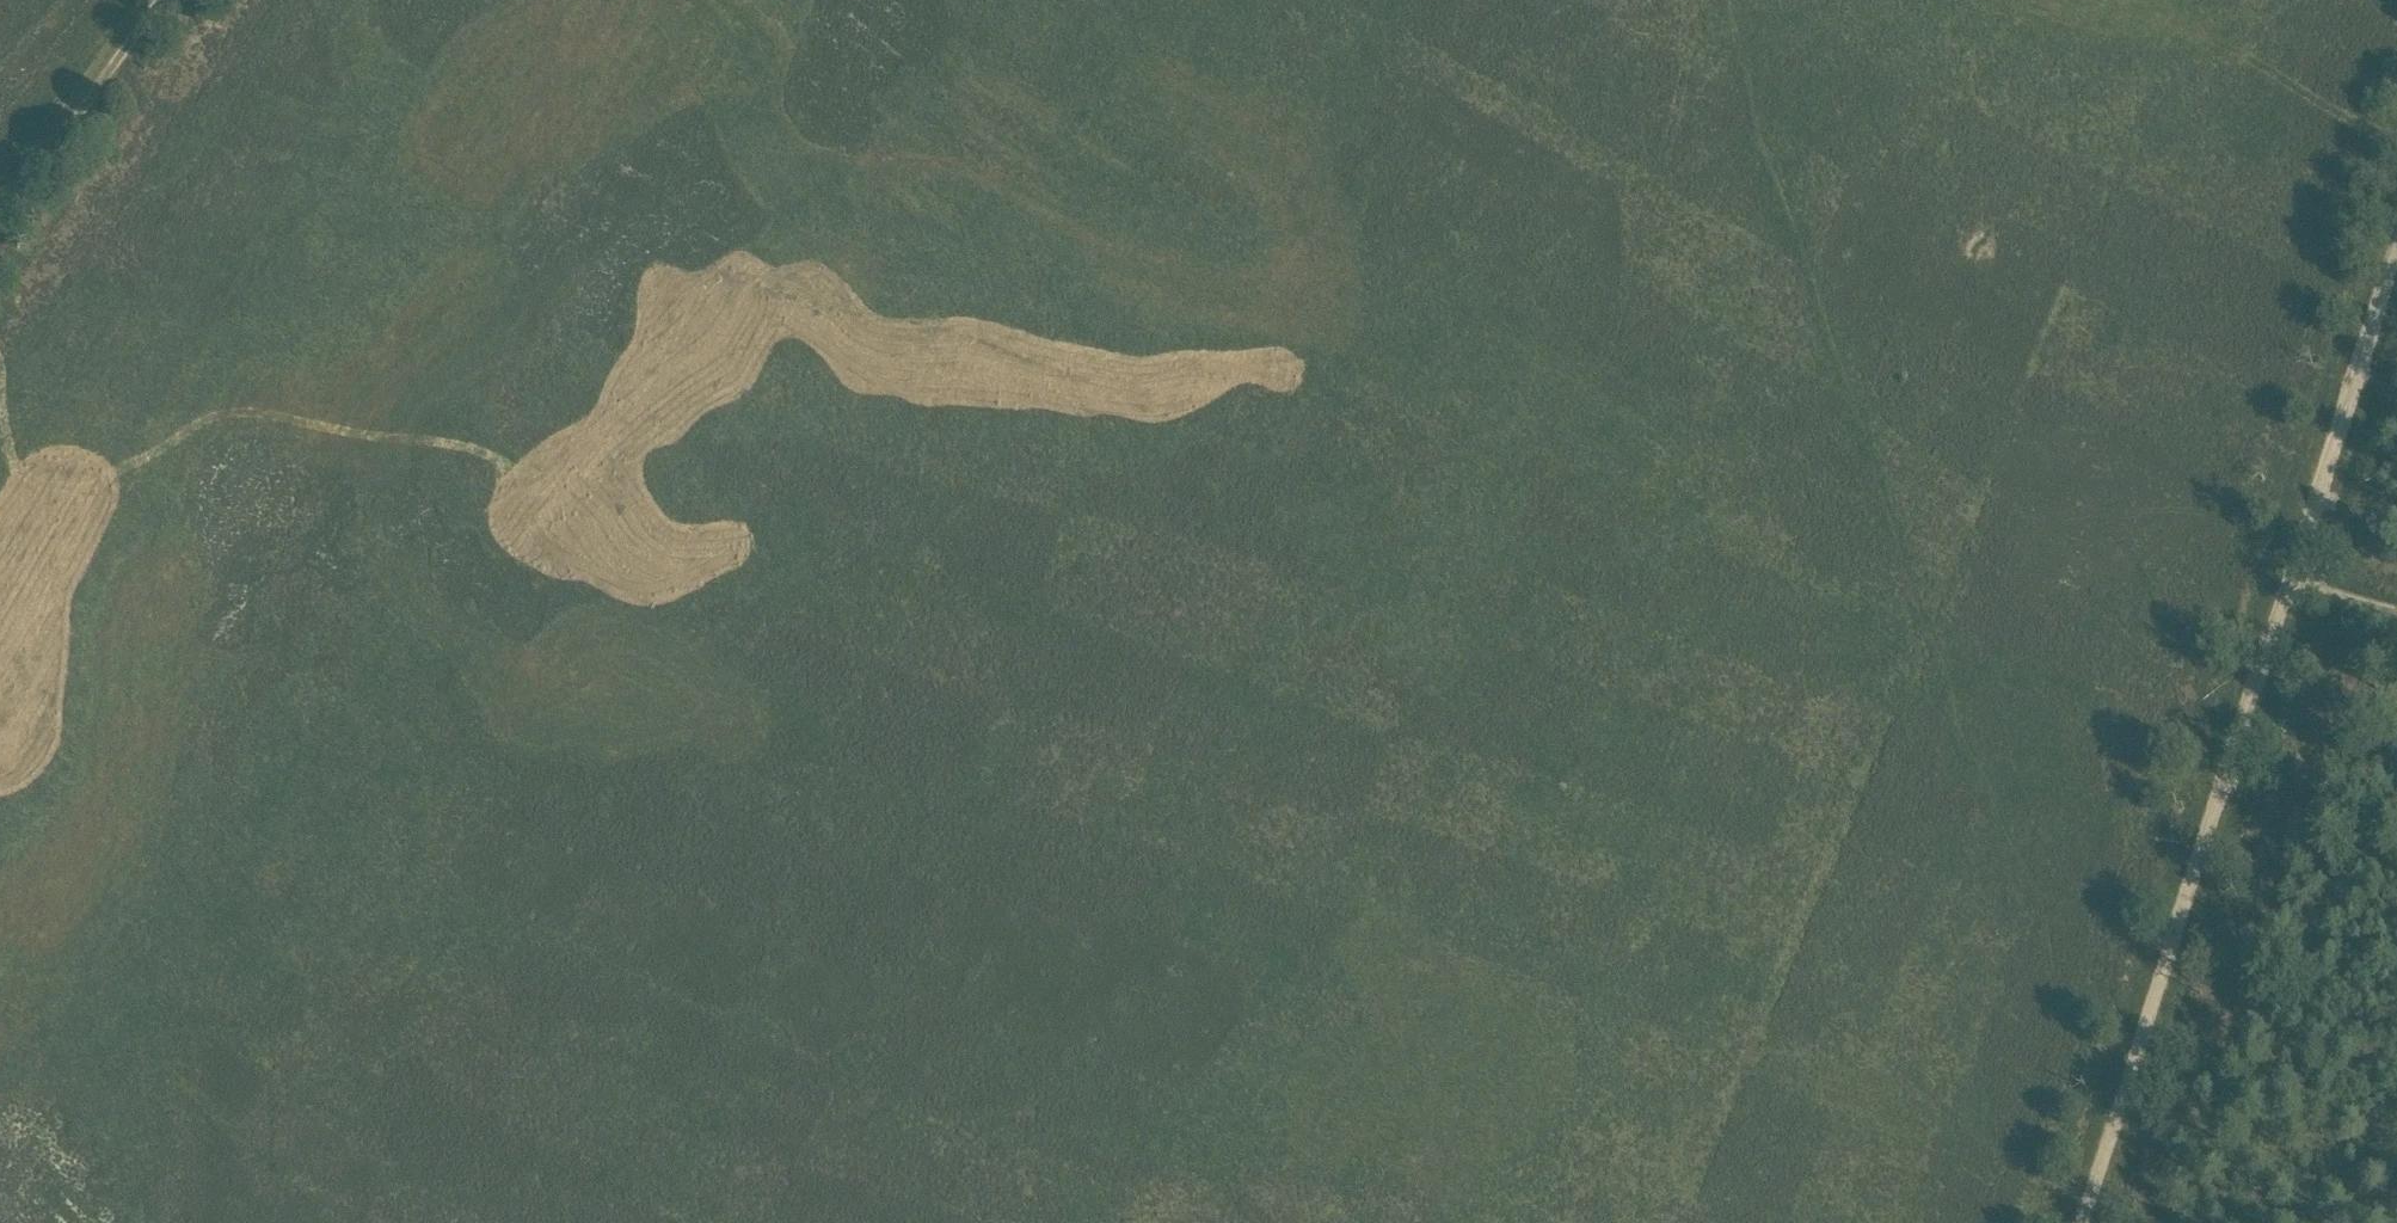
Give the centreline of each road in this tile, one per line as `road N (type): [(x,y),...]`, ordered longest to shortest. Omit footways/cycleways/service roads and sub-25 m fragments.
road 1 (track): [(152,0),(0,221)]
road 2 (track): [(2126,1068),(2078,1222)]
road 3 (track): [(2279,596),(2396,625)]

